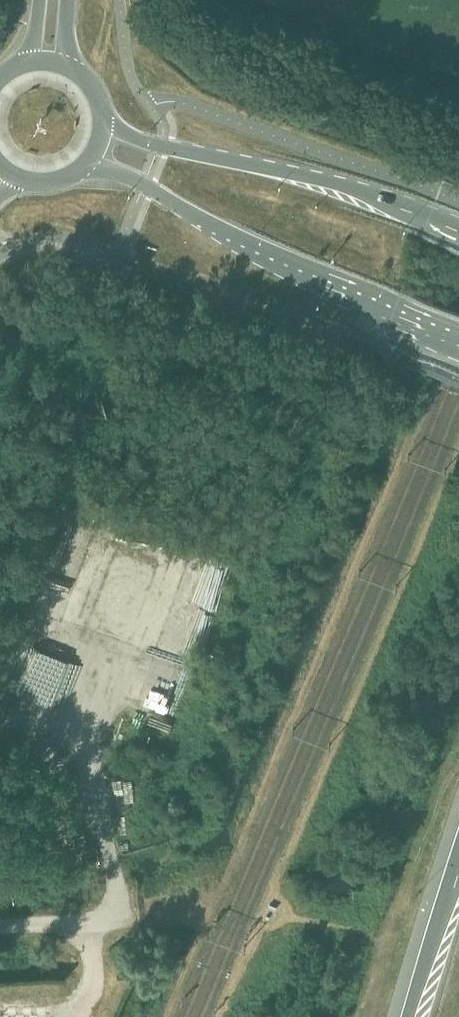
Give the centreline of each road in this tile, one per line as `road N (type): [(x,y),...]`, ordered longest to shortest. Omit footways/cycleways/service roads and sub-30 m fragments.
road 1 (secondary): [(85,165),(133,178),(258,244),(458,323)]
road 2 (secondary): [(458,230),(352,189),(144,141),(105,117)]
road 3 (motorway): [(458,853),(410,1016)]

